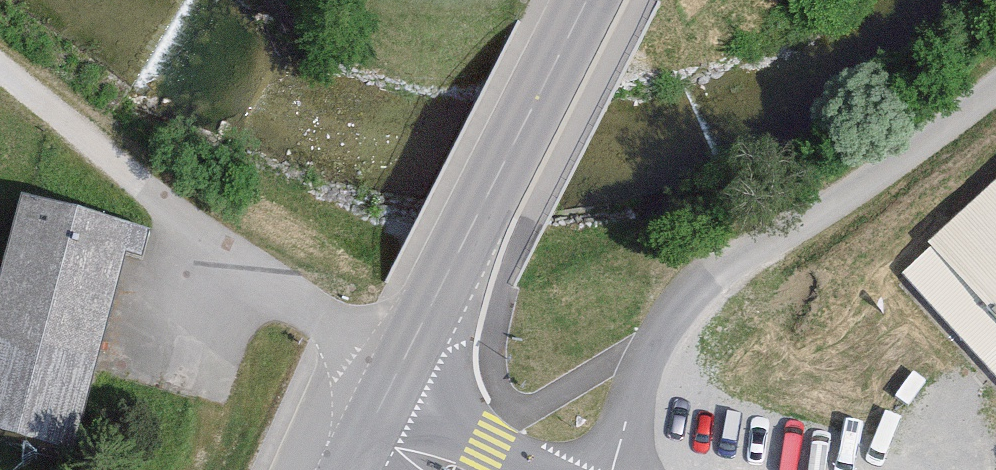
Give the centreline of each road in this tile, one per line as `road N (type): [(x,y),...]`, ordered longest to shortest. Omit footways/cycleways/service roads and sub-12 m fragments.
road 1 (unclassified): [(615,469),(650,345),(679,308),(995,86)]
road 2 (track): [(401,366),(189,223),(0,70)]
road 3 (secondary): [(370,429),(586,0)]

